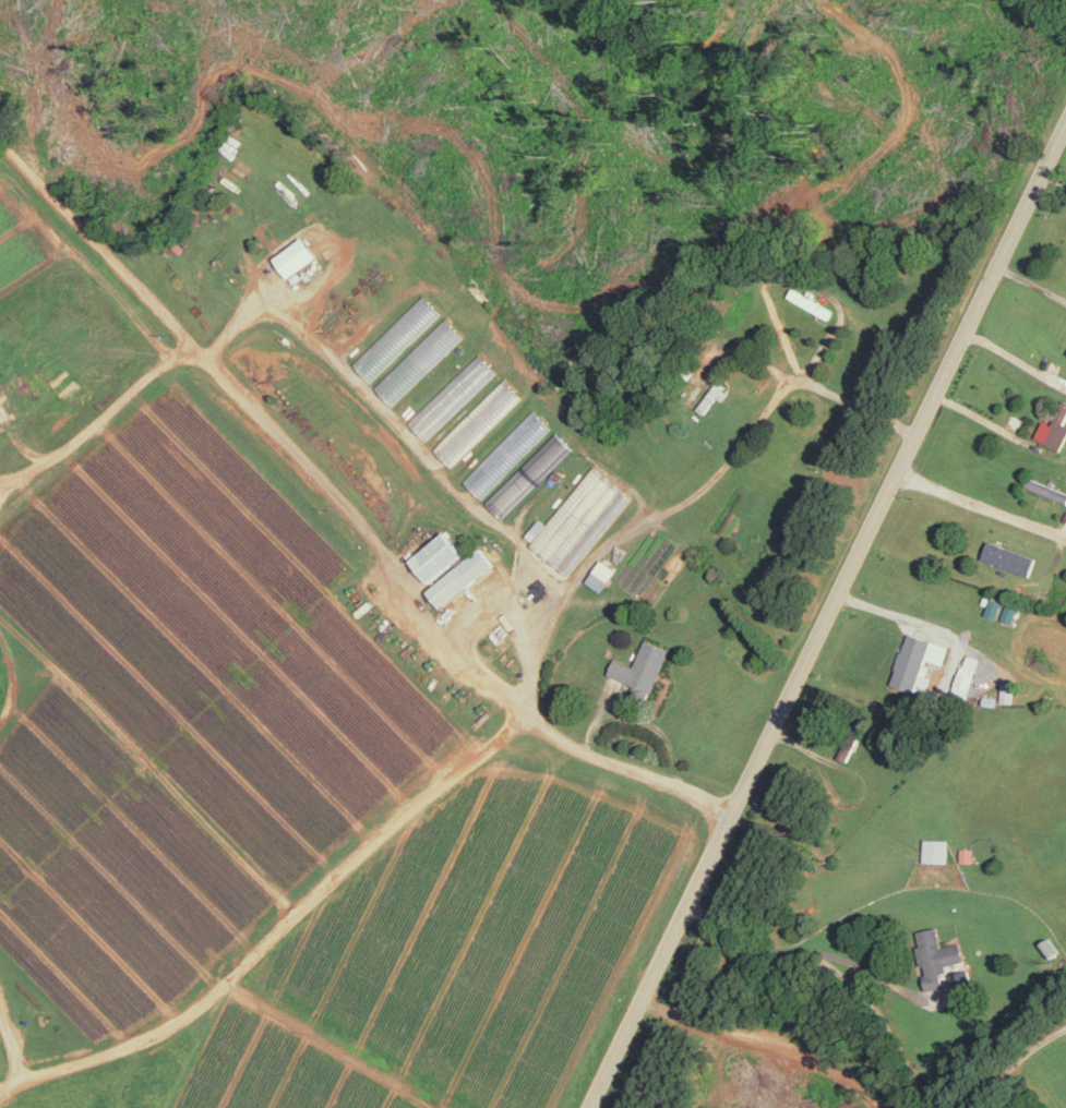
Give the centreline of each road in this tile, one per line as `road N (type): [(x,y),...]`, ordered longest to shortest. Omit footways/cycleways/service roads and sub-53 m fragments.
road 1 (track): [(21,1082),(132,1043),(204,1004),(330,880),(525,713),(431,625),(338,496),(196,354),(161,363),(99,422),(0,495)]
road 2 (tertiary): [(591,1107),(1065,125)]

